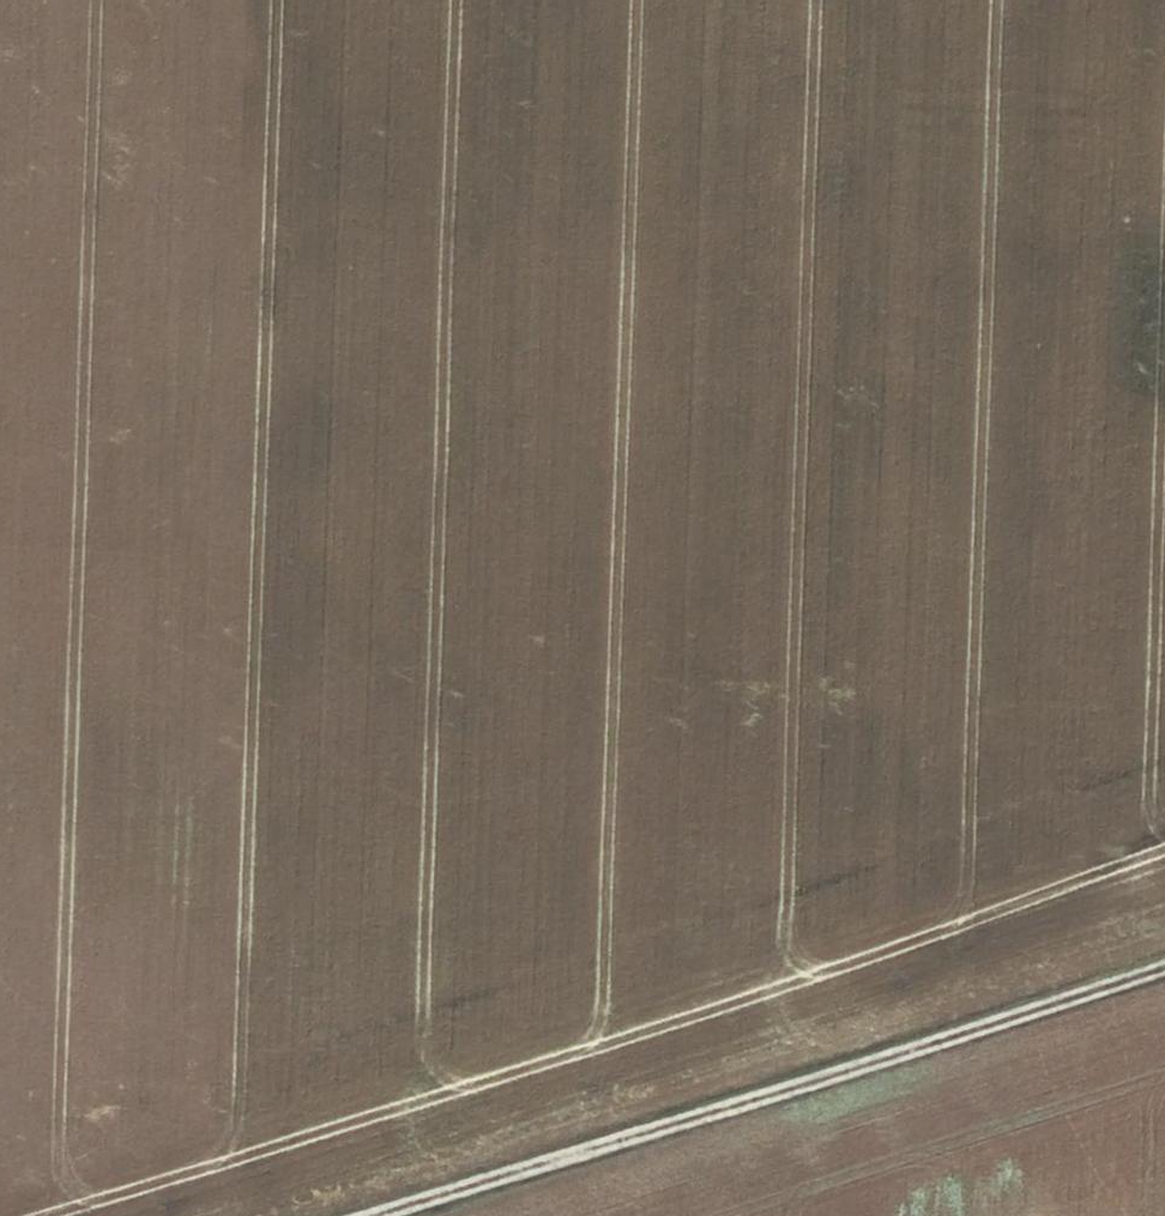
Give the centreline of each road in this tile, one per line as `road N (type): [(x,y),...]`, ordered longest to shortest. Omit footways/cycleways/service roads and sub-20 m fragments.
road 1 (track): [(1164,961),(364,1215)]

